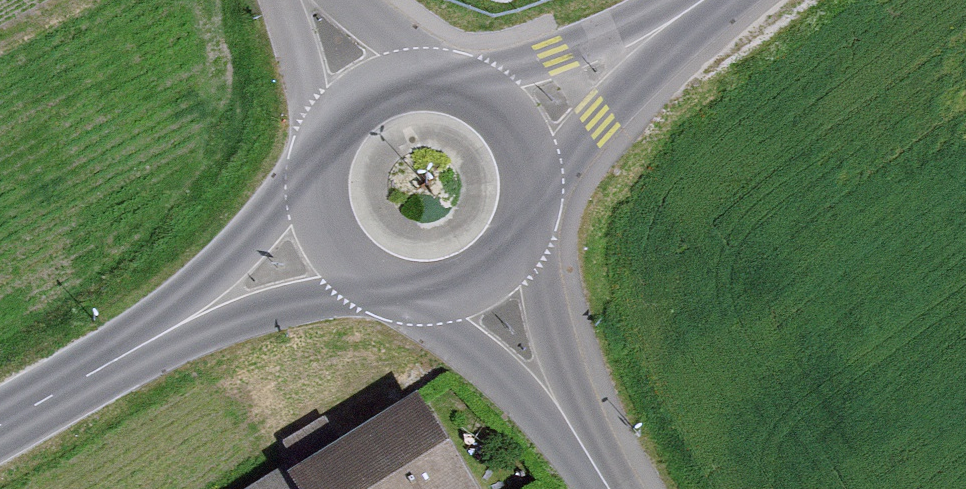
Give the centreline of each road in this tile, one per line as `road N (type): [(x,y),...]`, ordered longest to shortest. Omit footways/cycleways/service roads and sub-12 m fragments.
road 1 (unclassified): [(331,239),(0,424)]
road 2 (residential): [(610,488),(480,277)]
road 3 (residential): [(512,124),(701,0)]
road 4 (unclassified): [(480,277),(524,224),(527,156),(512,124)]
road 5 (unclassified): [(331,239),(352,265),(414,292),(480,277)]
road 6 (unclassified): [(369,93),(325,143),(319,208),(331,239)]
road 7 (unclassified): [(512,124),(462,85),(399,81),(369,93)]

